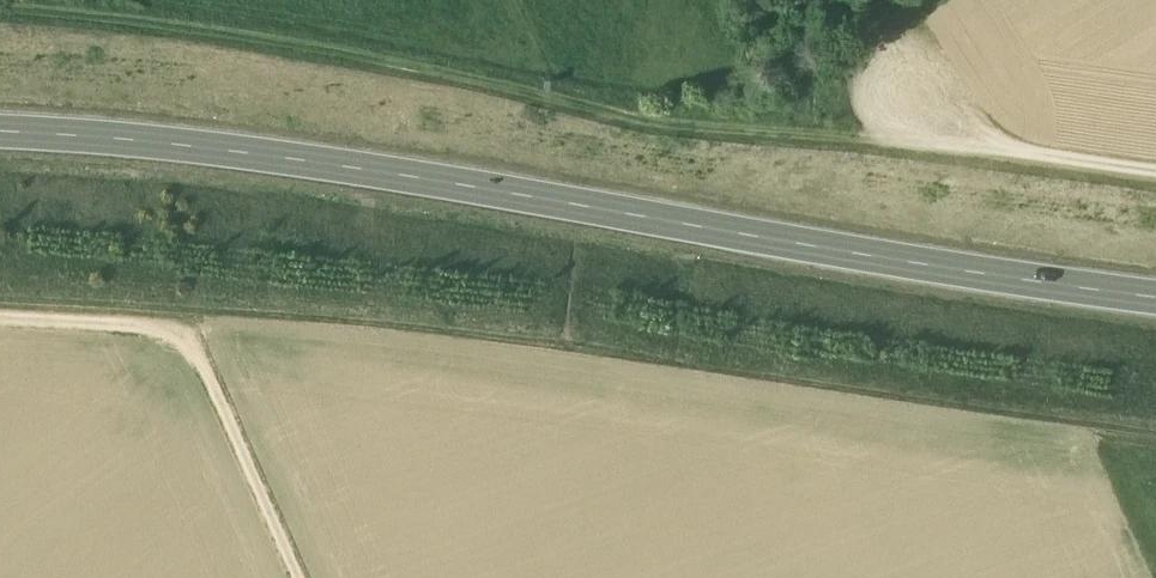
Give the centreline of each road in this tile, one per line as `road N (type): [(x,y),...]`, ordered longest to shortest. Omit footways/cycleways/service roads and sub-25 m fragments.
road 1 (primary): [(0,144),(213,161),(1155,305)]
road 2 (track): [(122,18),(441,71),(641,122),(1155,168)]
road 3 (track): [(301,577),(210,352)]
road 4 (track): [(0,331),(210,352)]
road 5 (track): [(122,18),(0,5)]

